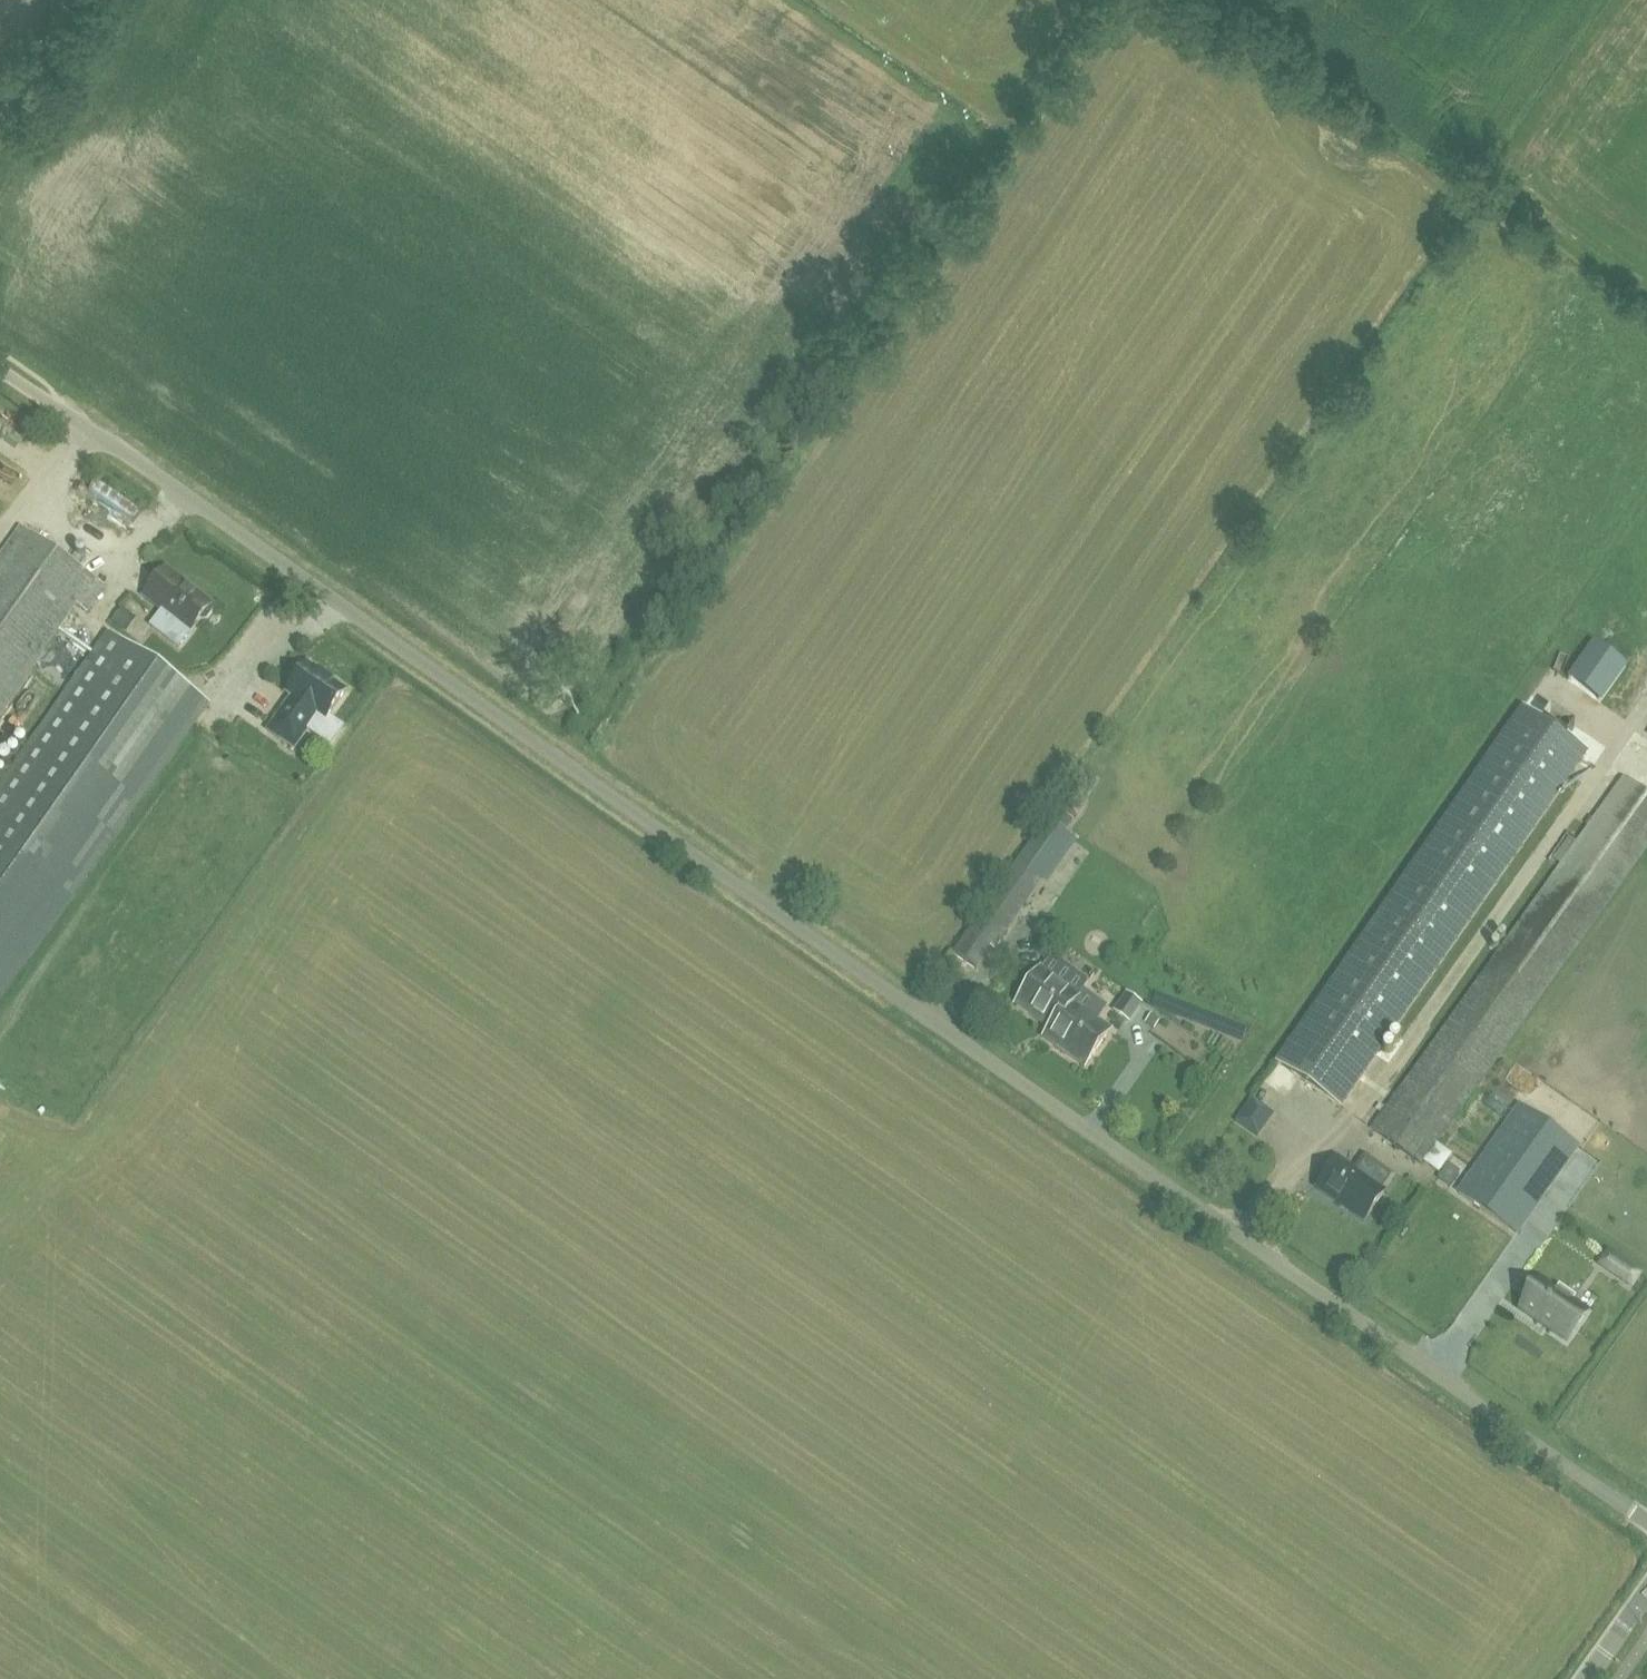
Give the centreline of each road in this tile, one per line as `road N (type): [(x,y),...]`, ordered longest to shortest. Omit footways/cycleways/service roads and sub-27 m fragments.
road 1 (unclassified): [(1646,1522),(0,368)]
road 2 (track): [(0,121),(68,0)]

